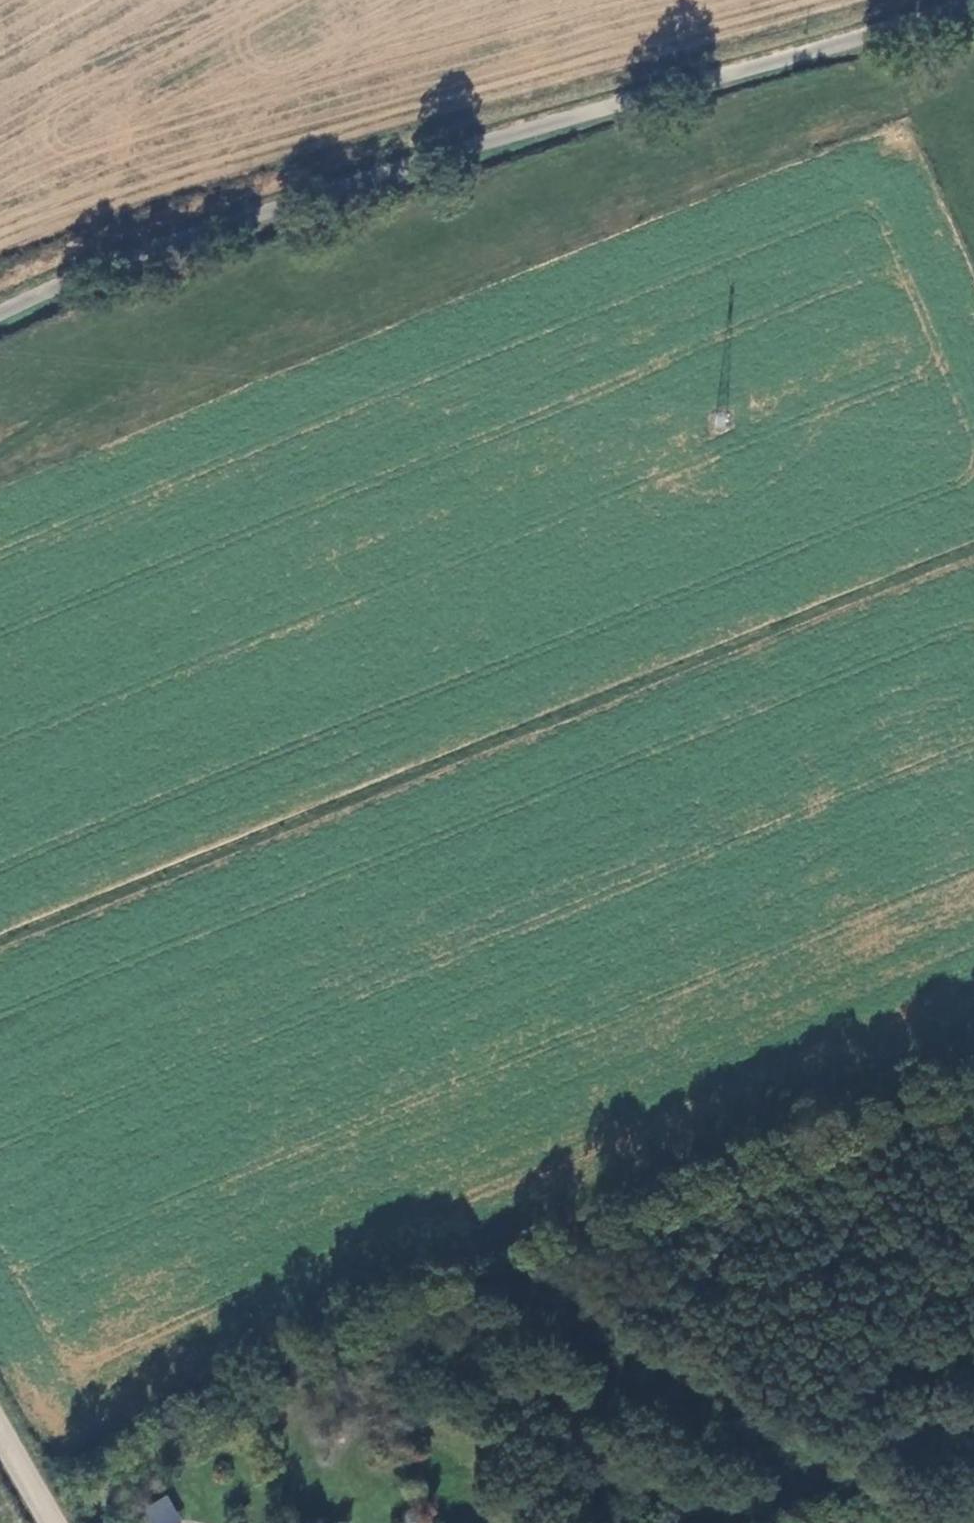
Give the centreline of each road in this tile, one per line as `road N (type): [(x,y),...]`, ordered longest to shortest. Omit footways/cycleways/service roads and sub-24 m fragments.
road 1 (unclassified): [(0,318),(529,134),(961,0)]

